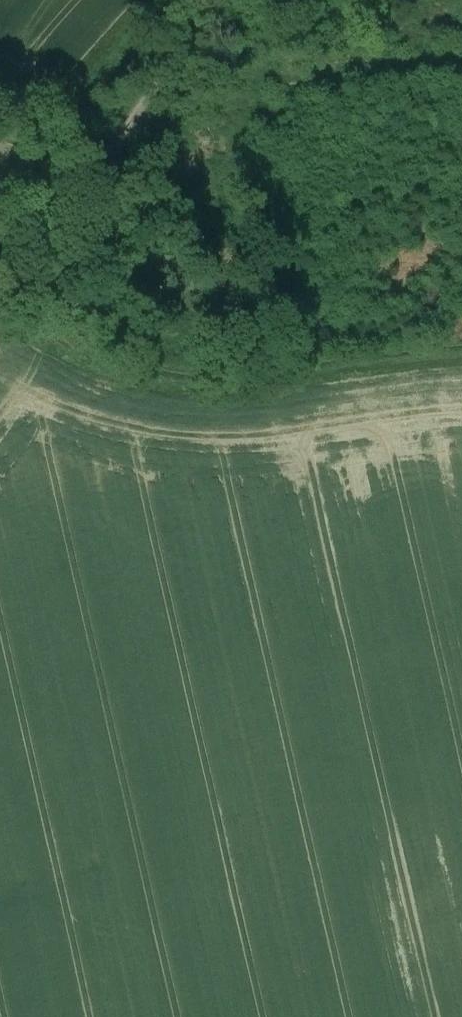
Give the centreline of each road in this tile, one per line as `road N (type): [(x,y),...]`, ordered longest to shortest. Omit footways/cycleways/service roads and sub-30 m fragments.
road 1 (track): [(0,317),(186,44),(227,0)]

